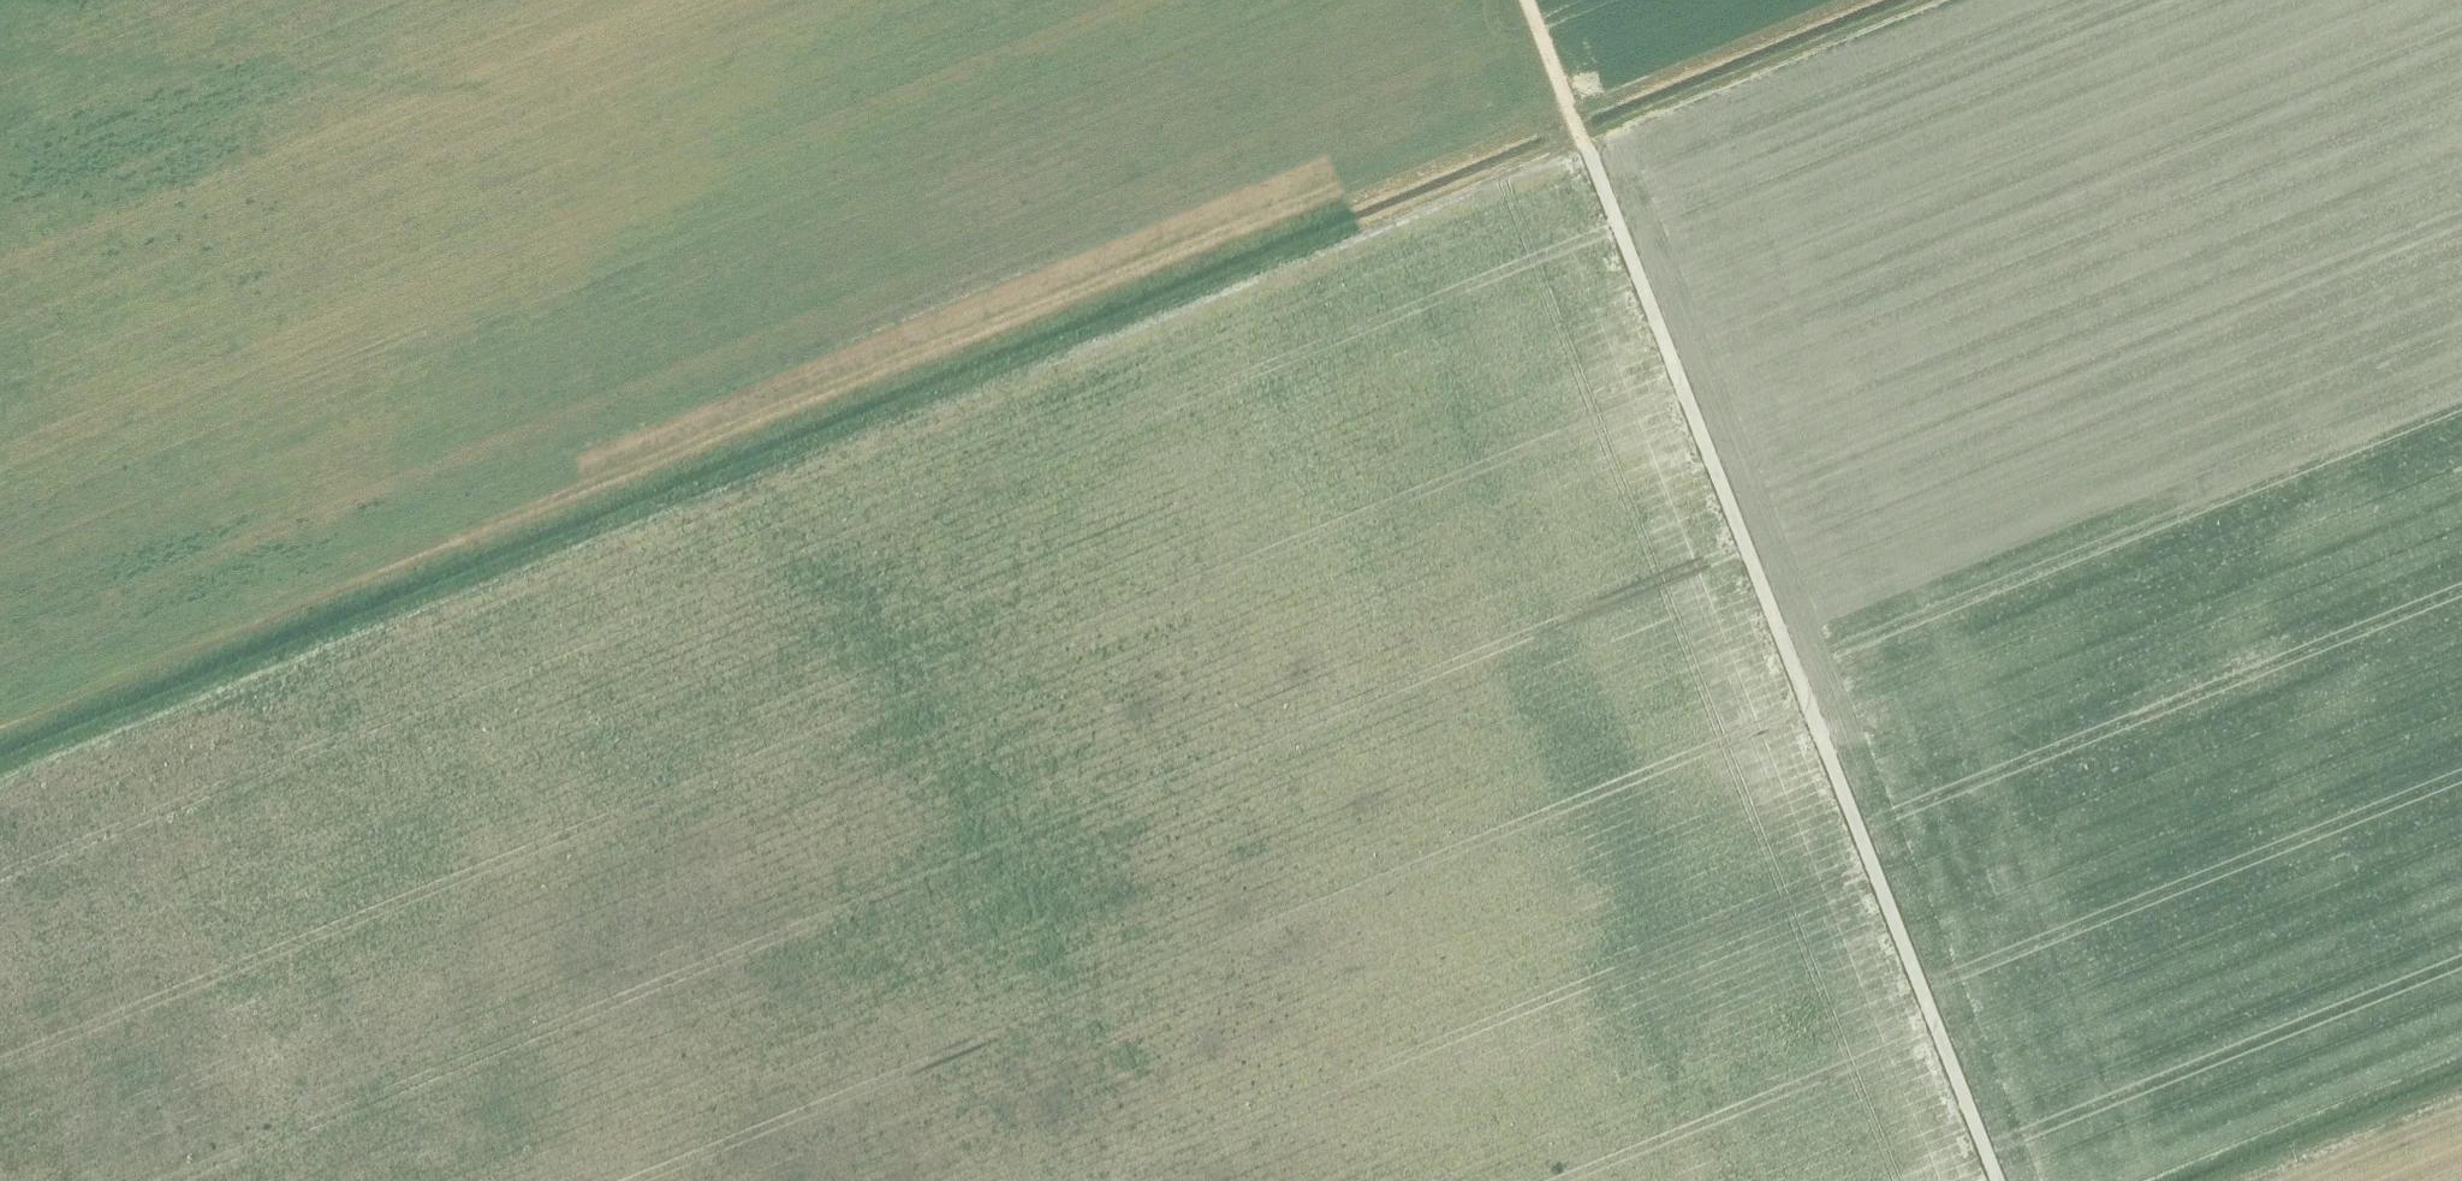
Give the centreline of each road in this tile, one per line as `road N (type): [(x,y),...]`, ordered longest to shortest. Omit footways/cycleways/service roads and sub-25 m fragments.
road 1 (track): [(1999,1180),(1530,0)]

